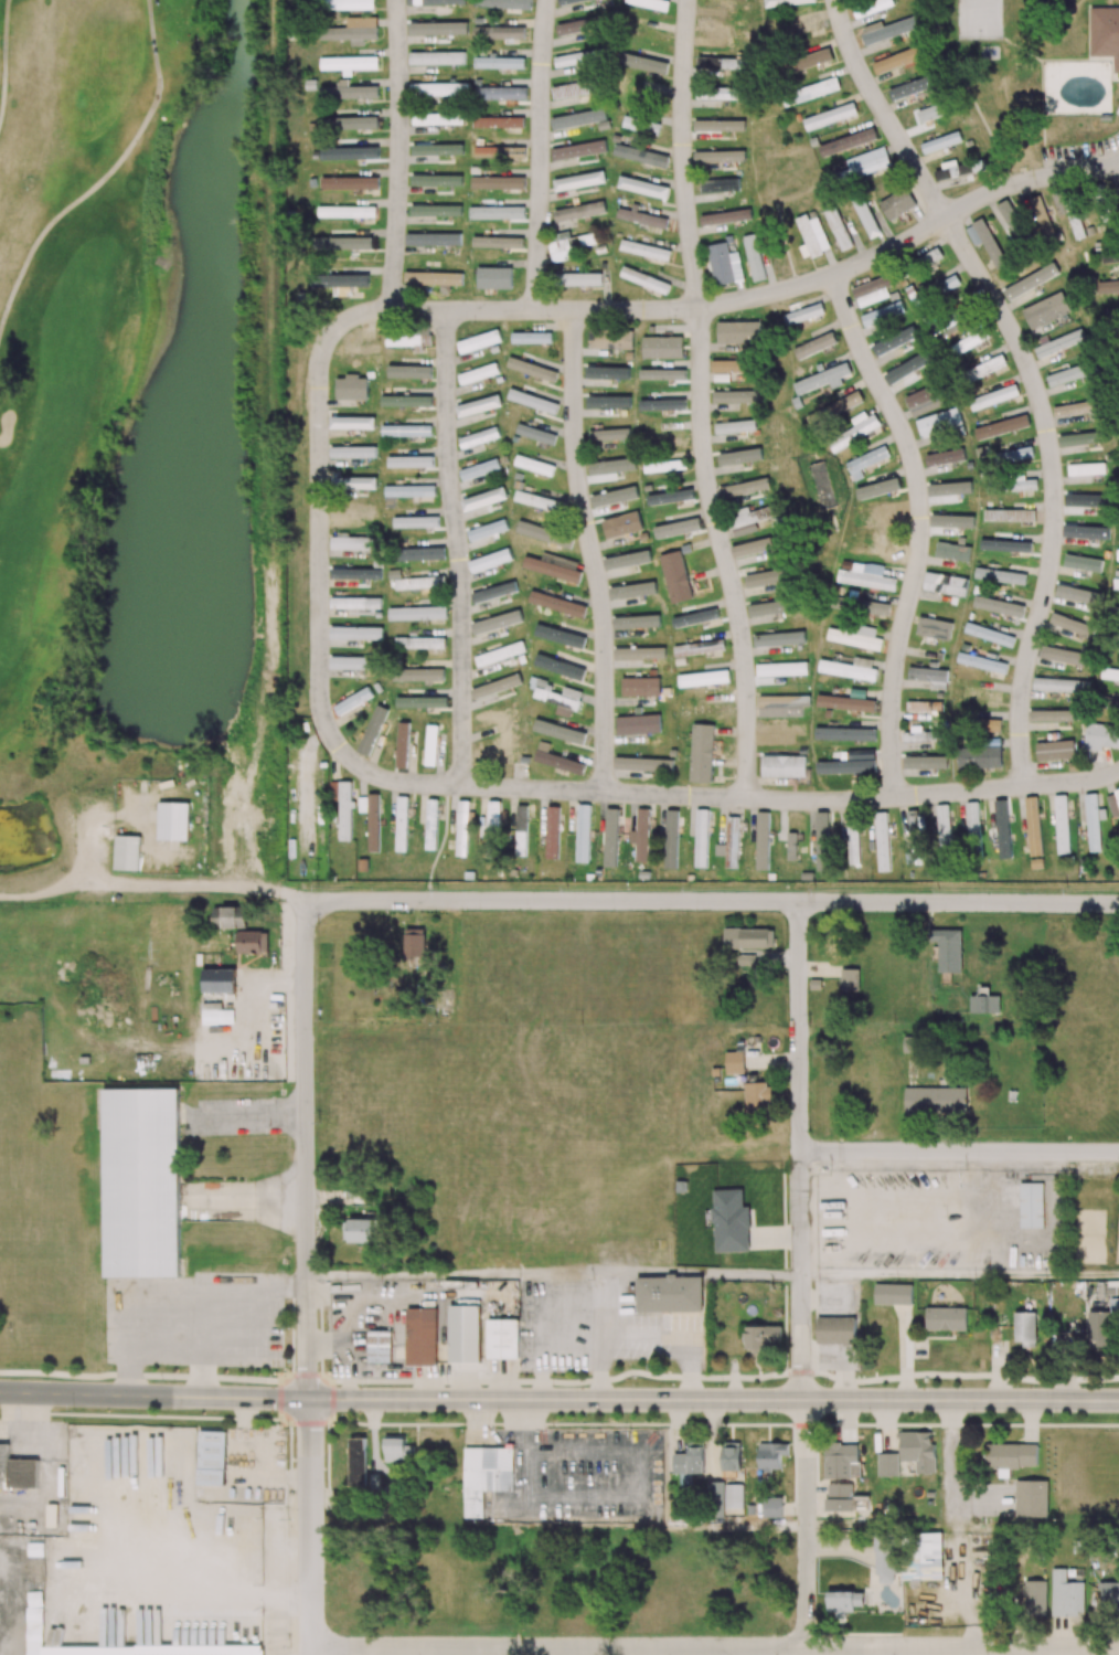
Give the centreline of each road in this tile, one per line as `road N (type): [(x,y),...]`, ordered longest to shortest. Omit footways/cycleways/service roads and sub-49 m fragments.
road 1 (residential): [(391,311),(345,321),(331,335),(319,372),(321,707),(334,740),(361,767),(403,782),(800,800),(1023,786)]
road 2 (secondary): [(0,1391),(1118,1400)]
road 3 (residential): [(303,900),(1118,902)]
road 4 (residential): [(310,1647),(1118,1648)]
road 5 (residential): [(1118,164),(1002,189),(853,266),(735,300),(391,311)]
road 6 (residential): [(1023,786),(1024,672),(1054,532),(1051,450),(1020,346),(946,218)]
road 7 (residential): [(832,274),(906,442),(919,498),(917,569),(894,678),(893,797)]
road 8 (residential): [(697,305),(707,487),(745,670),(747,798)]
road 9 (residential): [(574,310),(577,470),(604,622),(605,792)]
road 10 (residential): [(446,310),(462,607),(462,785)]
road 11 (residential): [(800,1325),(798,901)]
road 12 (residential): [(310,1654),(305,1275)]
road 13 (residential): [(305,1275),(303,900)]
road 14 (residential): [(806,1648),(800,1325)]
road 15 (residential): [(799,1152),(1118,1153)]
road 16 (residential): [(391,311),(396,0)]
road 17 (residential): [(548,0),(534,310)]
road 18 (residential): [(697,305),(683,153),(688,0)]
road 19 (residential): [(946,218),(859,66),(835,0)]

